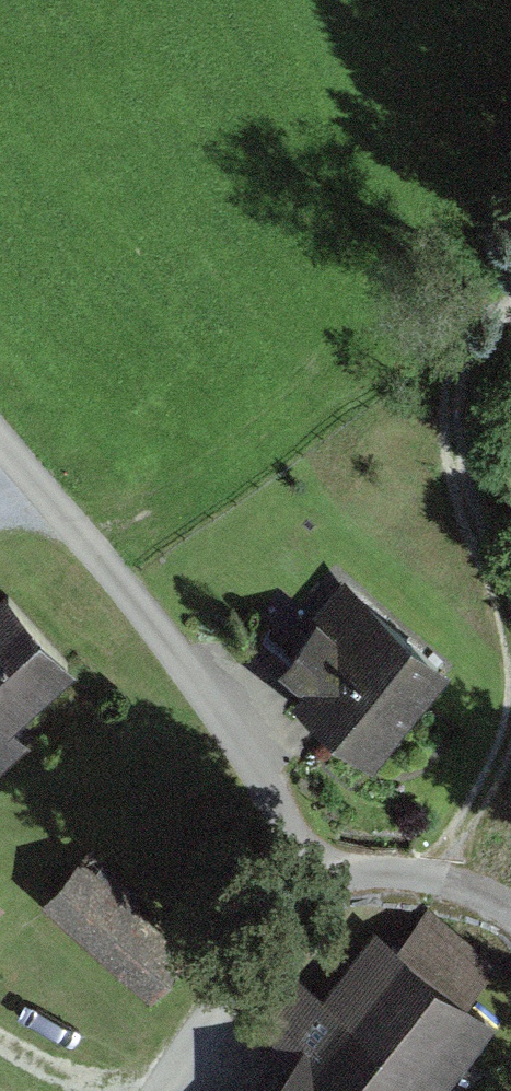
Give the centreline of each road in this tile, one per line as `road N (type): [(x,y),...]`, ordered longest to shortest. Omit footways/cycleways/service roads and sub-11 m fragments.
road 1 (unclassified): [(312,889),(264,781),(212,700),(0,442)]
road 2 (track): [(510,616),(459,479),(449,423),(474,337),(510,306)]
road 3 (unclassified): [(160,1090),(269,930),(312,889)]
road 4 (residential): [(312,889),(373,874),(430,879),(470,889),(510,917)]
road 5 (track): [(430,879),(489,786),(510,731)]

